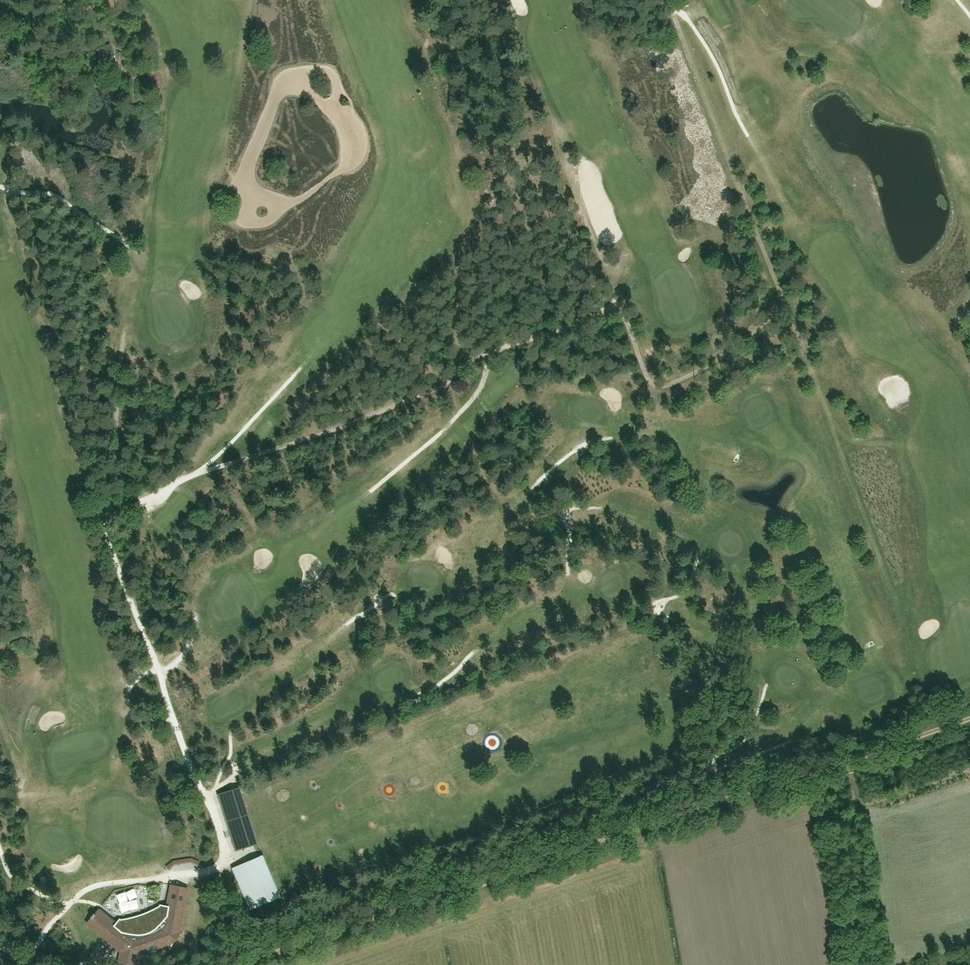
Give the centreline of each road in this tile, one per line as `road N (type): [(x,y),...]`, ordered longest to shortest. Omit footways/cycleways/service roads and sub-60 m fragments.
road 1 (track): [(969,719),(252,964)]

